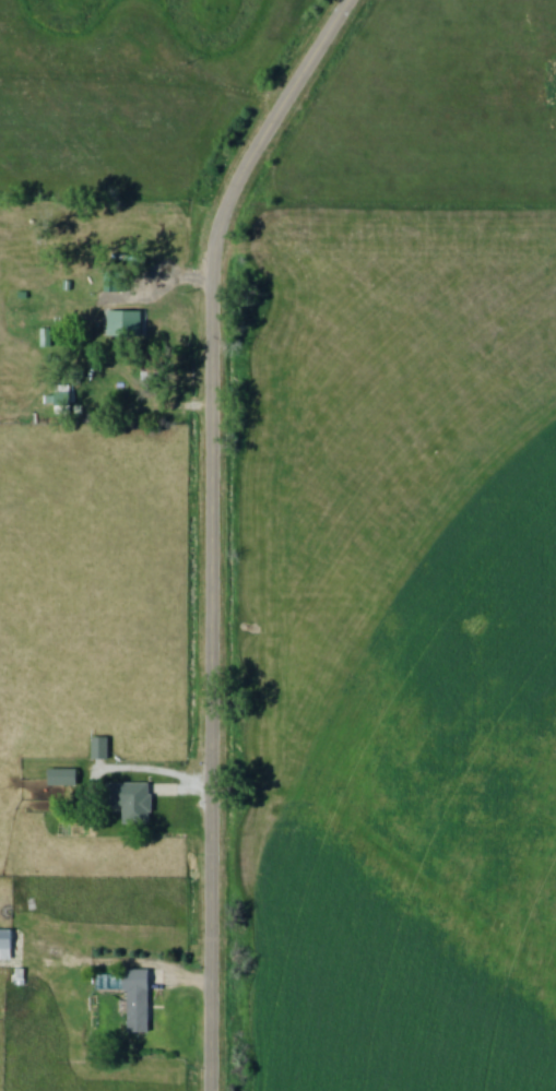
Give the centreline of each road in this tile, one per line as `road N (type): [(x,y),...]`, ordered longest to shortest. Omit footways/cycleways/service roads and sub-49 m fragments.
road 1 (residential): [(211,1090),(215,241),(235,187),(345,0)]

